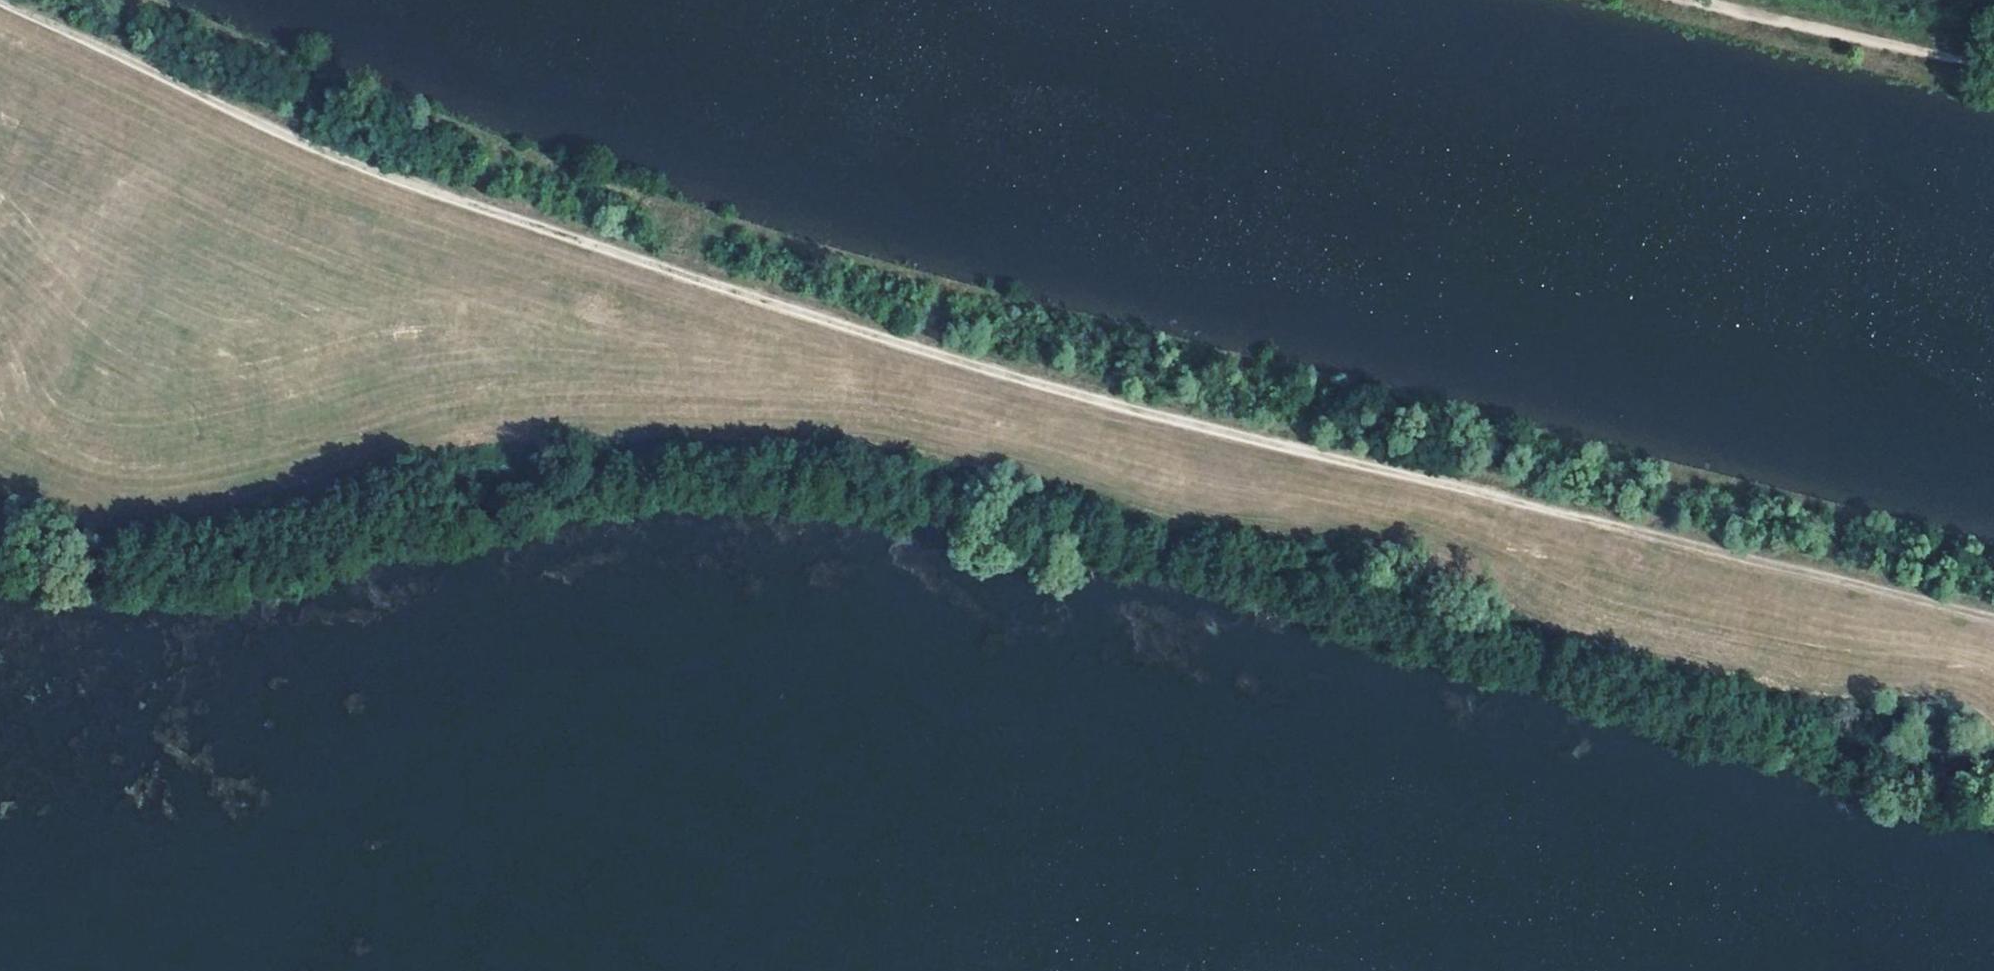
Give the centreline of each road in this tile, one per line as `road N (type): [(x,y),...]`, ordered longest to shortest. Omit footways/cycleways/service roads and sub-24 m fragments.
road 1 (track): [(1993,627),(1037,382),(474,207),(249,115),(14,0)]
road 2 (track): [(1993,67),(1690,0)]

